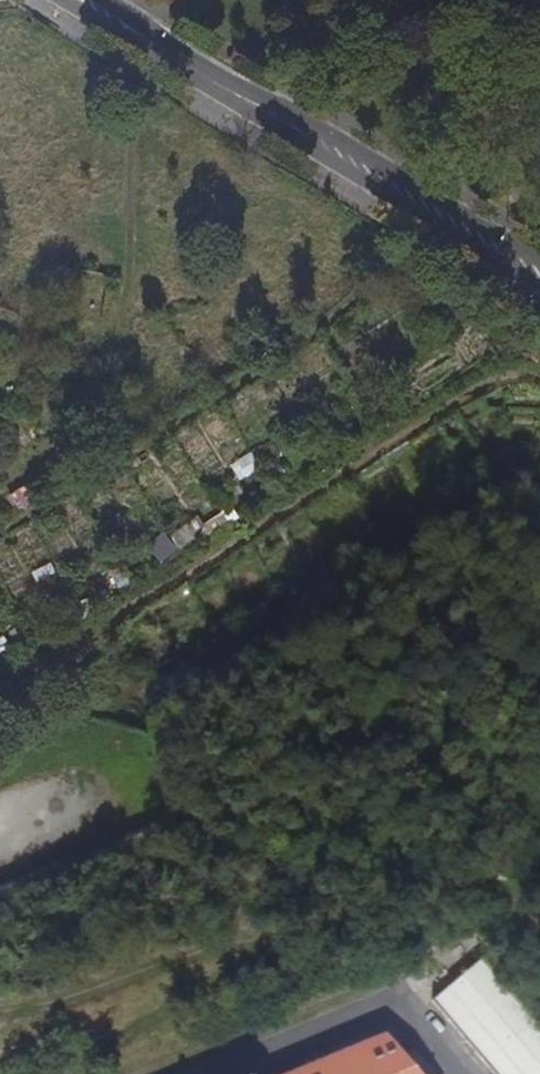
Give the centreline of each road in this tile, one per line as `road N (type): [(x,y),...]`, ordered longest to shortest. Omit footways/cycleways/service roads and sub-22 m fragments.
road 1 (track): [(0,535),(400,276),(539,342)]
road 2 (track): [(0,694),(471,390),(539,375)]
road 3 (secondary): [(87,0),(539,274)]

